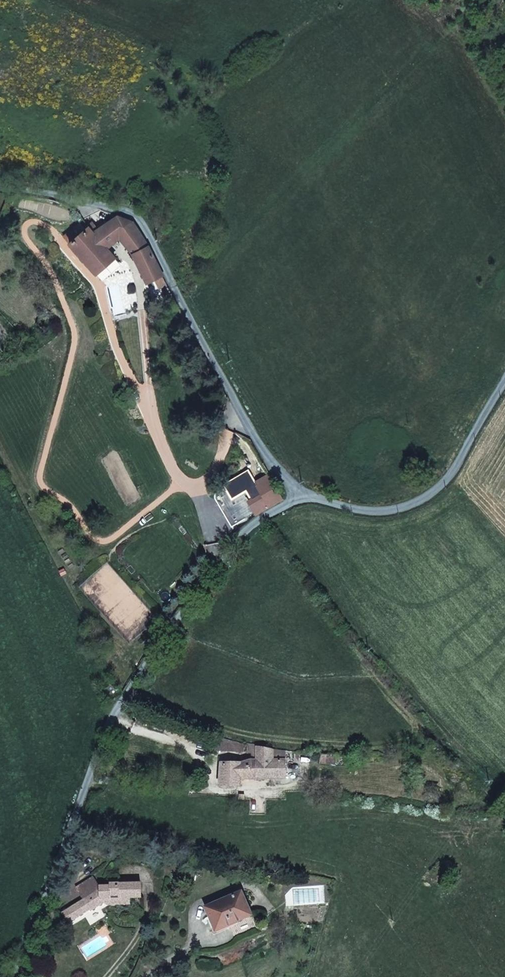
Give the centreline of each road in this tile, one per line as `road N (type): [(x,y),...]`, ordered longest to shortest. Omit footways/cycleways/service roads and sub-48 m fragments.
road 1 (residential): [(14,976),(114,713),(175,617),(250,522),(304,495)]
road 2 (residential): [(304,495),(273,461),(143,223),(114,208),(0,187)]
road 3 (residential): [(504,380),(458,466),(428,495),(393,513),(358,514),(304,495)]

